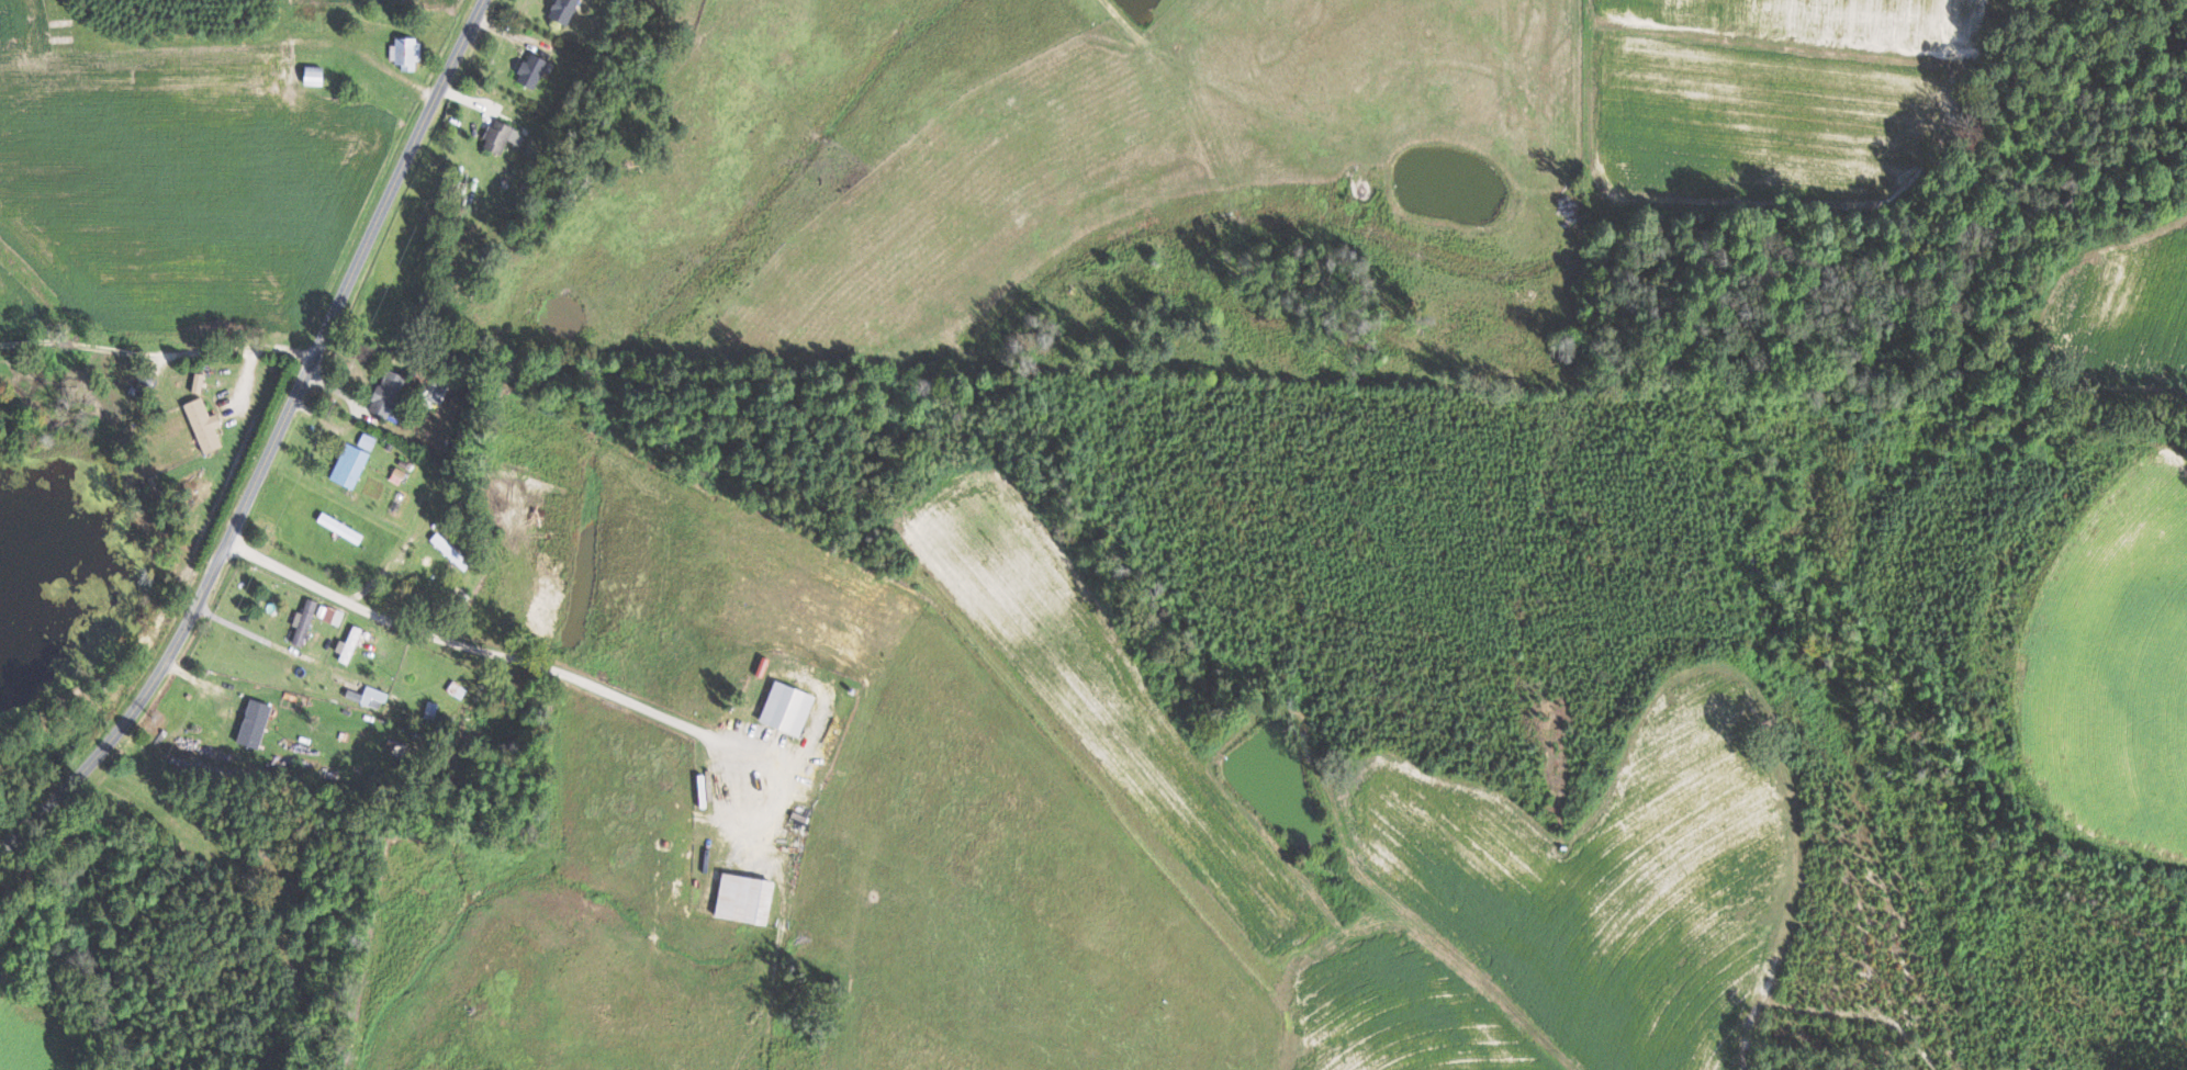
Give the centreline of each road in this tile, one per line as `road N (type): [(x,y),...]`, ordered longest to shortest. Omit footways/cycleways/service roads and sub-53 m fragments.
road 1 (residential): [(0,854),(125,720),(194,609),(485,0)]

